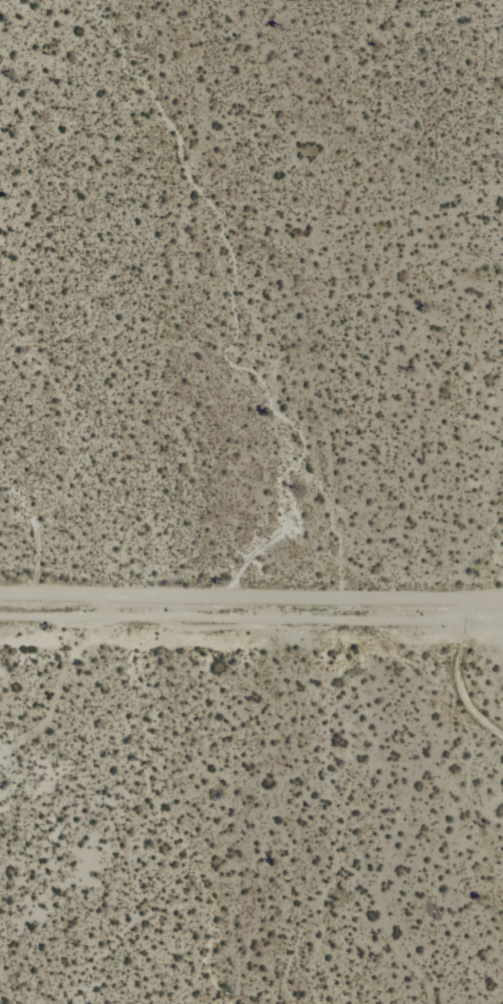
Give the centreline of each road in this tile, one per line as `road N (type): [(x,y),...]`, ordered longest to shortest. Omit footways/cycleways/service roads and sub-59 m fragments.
road 1 (residential): [(0,600),(502,605)]

